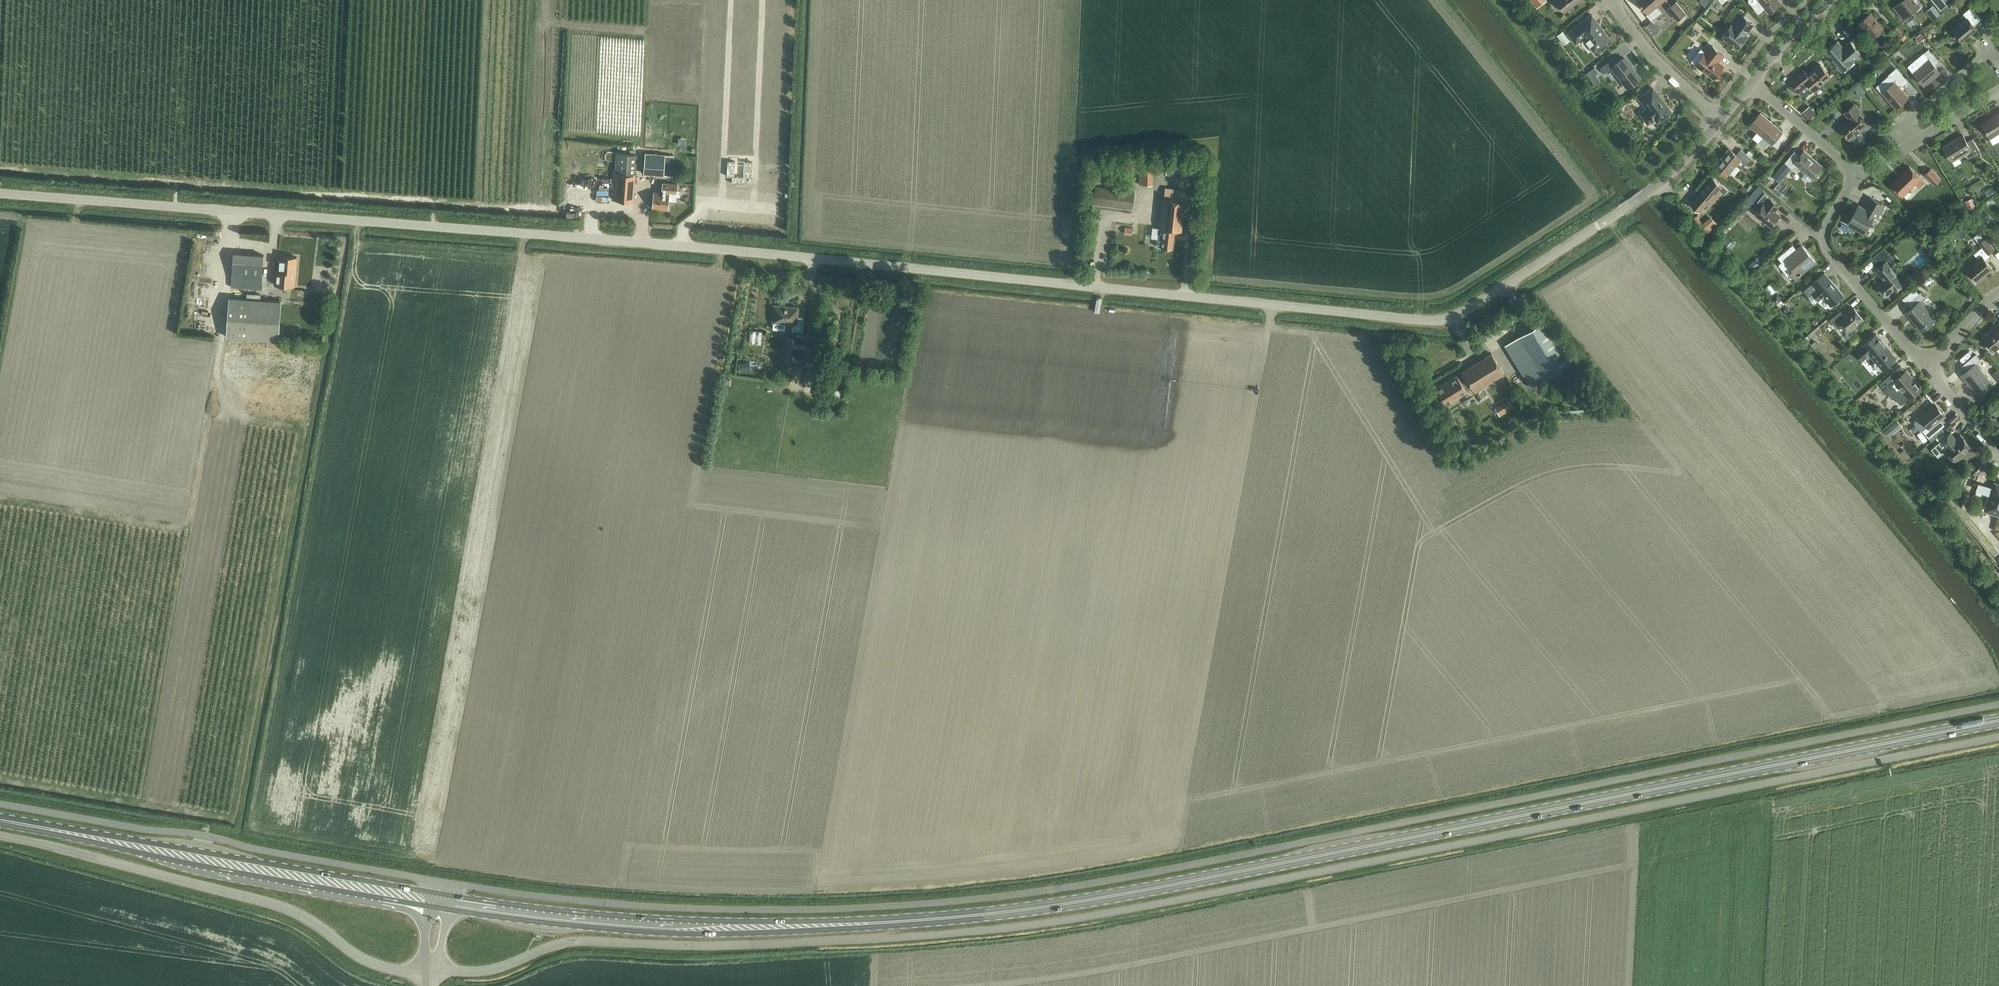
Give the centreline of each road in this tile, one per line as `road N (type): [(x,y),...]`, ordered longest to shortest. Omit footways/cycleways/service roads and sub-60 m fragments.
road 1 (unclassified): [(1621,210),(1488,303),(1424,324),(634,238),(0,199)]
road 2 (unclassified): [(1998,738),(997,931),(884,941),(588,942),(487,974),(428,977)]
road 3 (primary): [(440,901),(682,927),(966,918),(1232,875),(1998,723)]
road 4 (unclassified): [(443,882),(670,909),(943,905),(1124,879),(1998,706)]
road 5 (unclassified): [(428,977),(366,962),(276,905),(0,839)]
road 6 (unclassified): [(0,804),(443,882)]
road 7 (primary): [(440,901),(0,823)]
road 8 (residential): [(1926,365),(1837,268),(1822,239),(1852,177)]
road 9 (residential): [(1721,125),(1607,0)]
road 10 (residential): [(1998,54),(1994,49),(1908,119),(1907,145)]
road 11 (residential): [(1852,177),(1752,86)]
road 12 (unclassified): [(1621,210),(1721,125)]
road 13 (residential): [(1752,86),(1836,0)]

